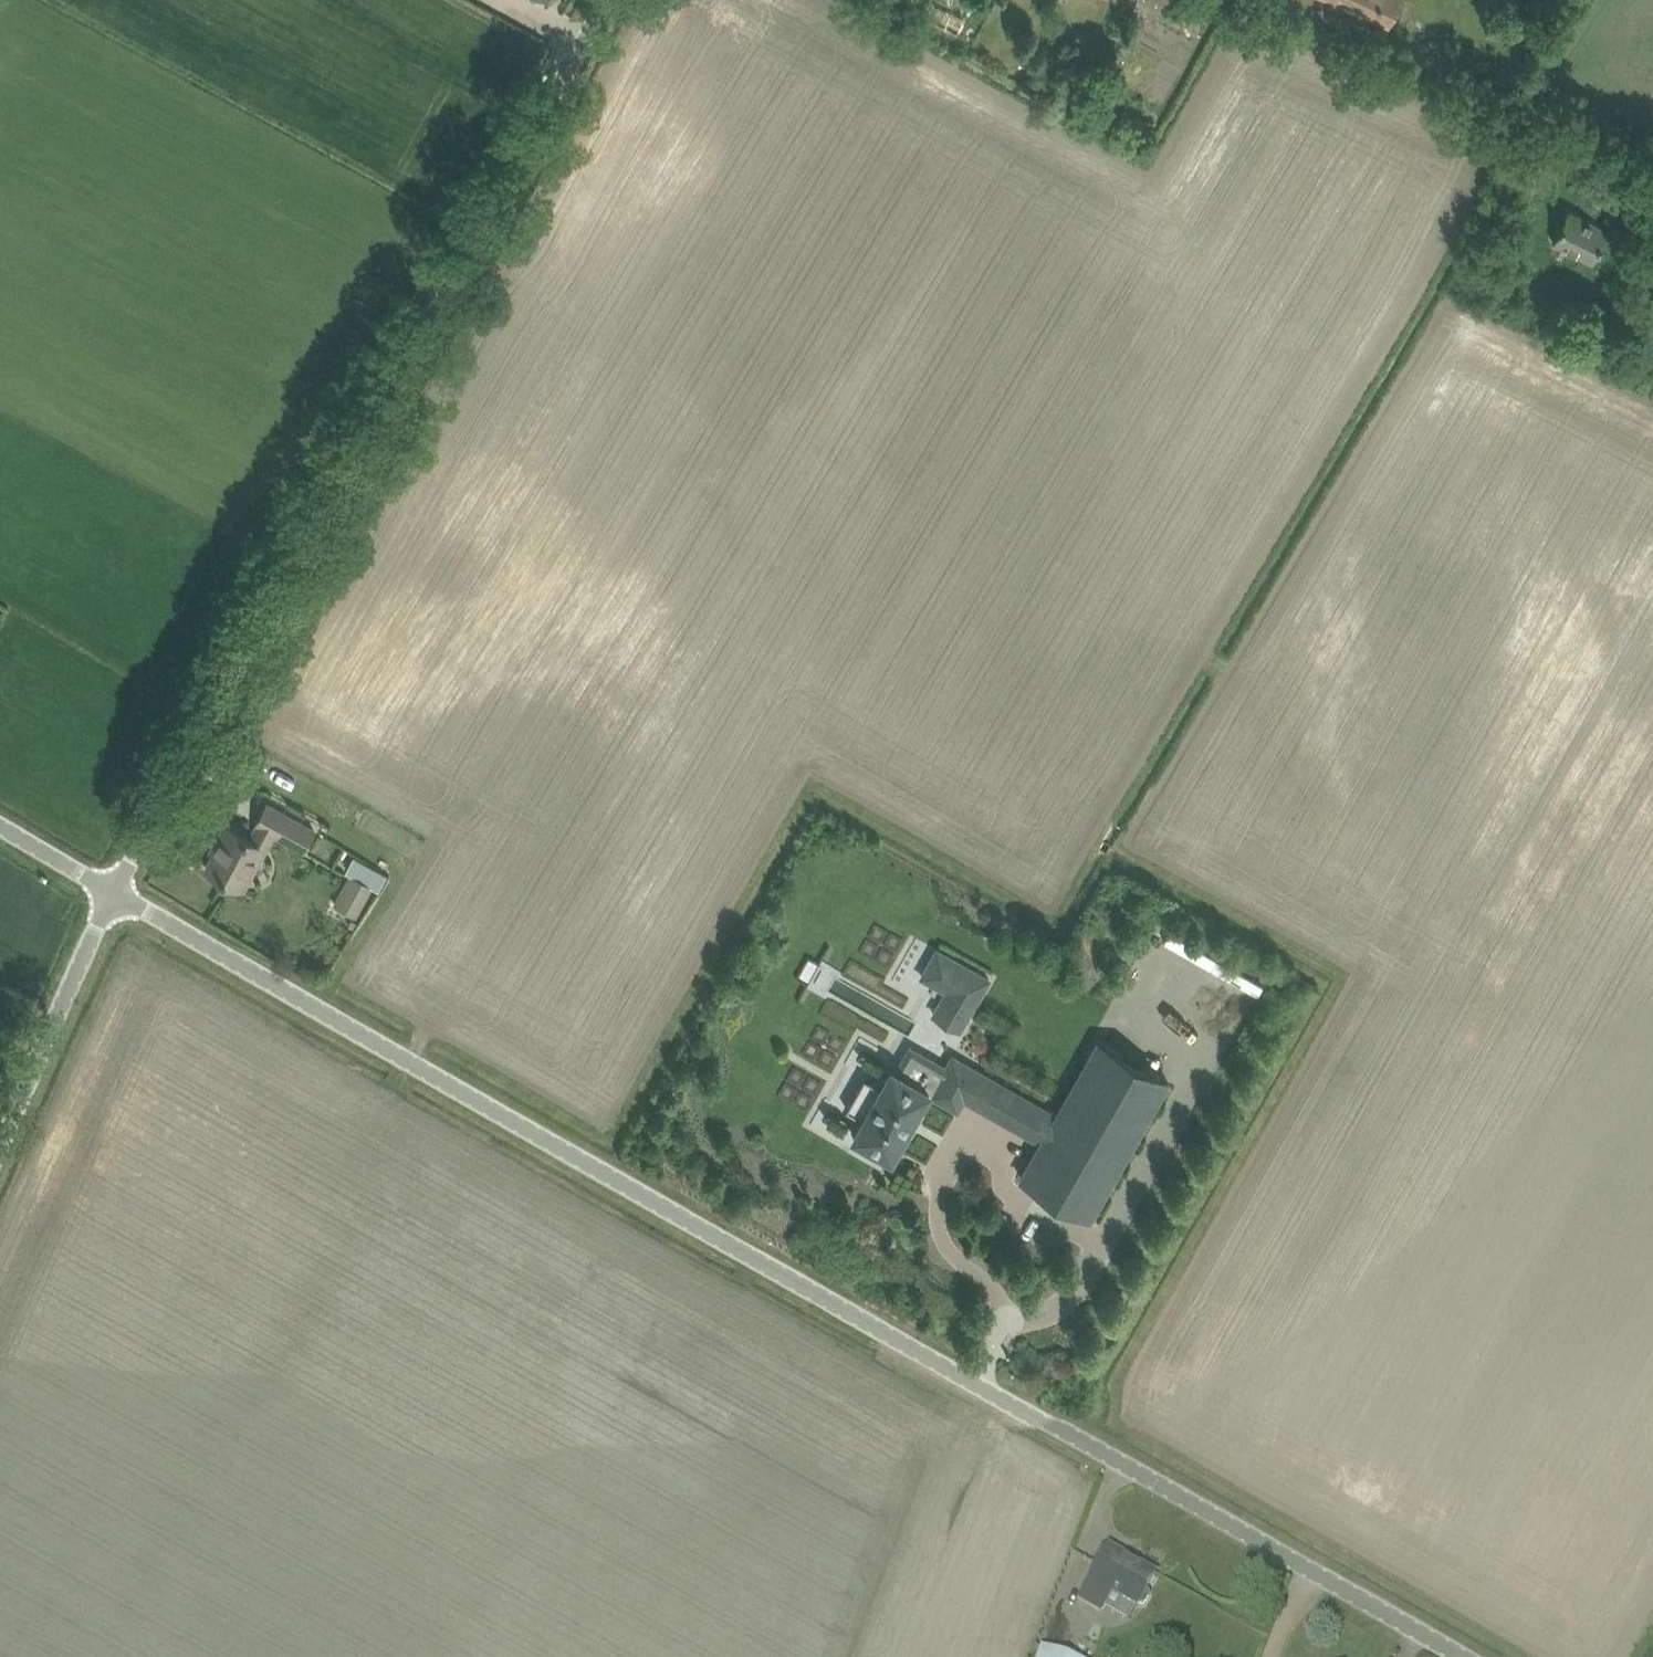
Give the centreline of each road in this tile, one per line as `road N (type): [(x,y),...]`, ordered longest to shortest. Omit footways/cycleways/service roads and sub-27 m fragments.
road 1 (unclassified): [(1458,1656),(107,894)]
road 2 (unclassified): [(107,894),(156,821),(612,0)]
road 3 (track): [(1652,179),(1277,0)]
road 4 (unclassified): [(0,1129),(107,894)]
road 5 (unclassified): [(107,894),(0,827)]

